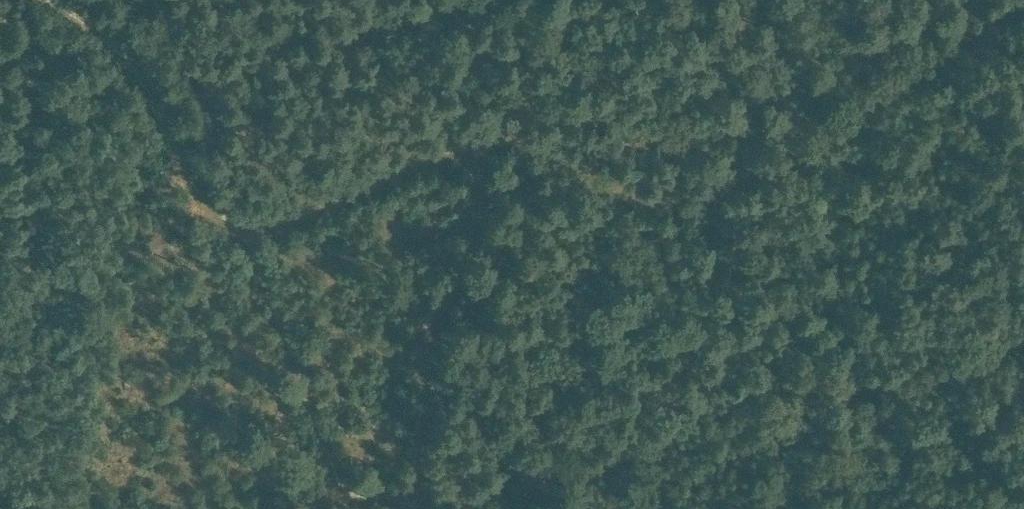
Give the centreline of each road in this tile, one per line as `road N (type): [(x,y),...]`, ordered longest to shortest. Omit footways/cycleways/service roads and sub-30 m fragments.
road 1 (track): [(482,143),(651,193),(709,193),(838,124),(1020,0)]
road 2 (track): [(417,490),(428,311),(449,272),(482,143)]
road 3 (track): [(233,225),(202,211),(133,74),(86,27),(42,0)]
road 4 (track): [(482,143),(378,167),(233,225)]

